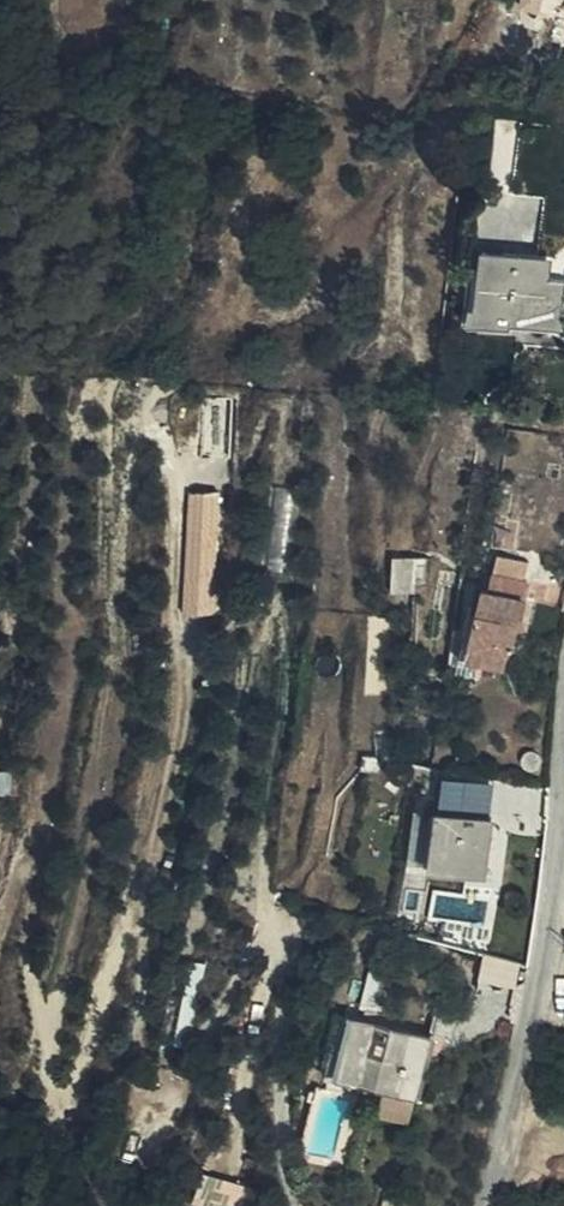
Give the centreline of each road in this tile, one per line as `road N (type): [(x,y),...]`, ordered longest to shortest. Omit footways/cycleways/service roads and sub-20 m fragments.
road 1 (residential): [(563,933),(486,1205)]

